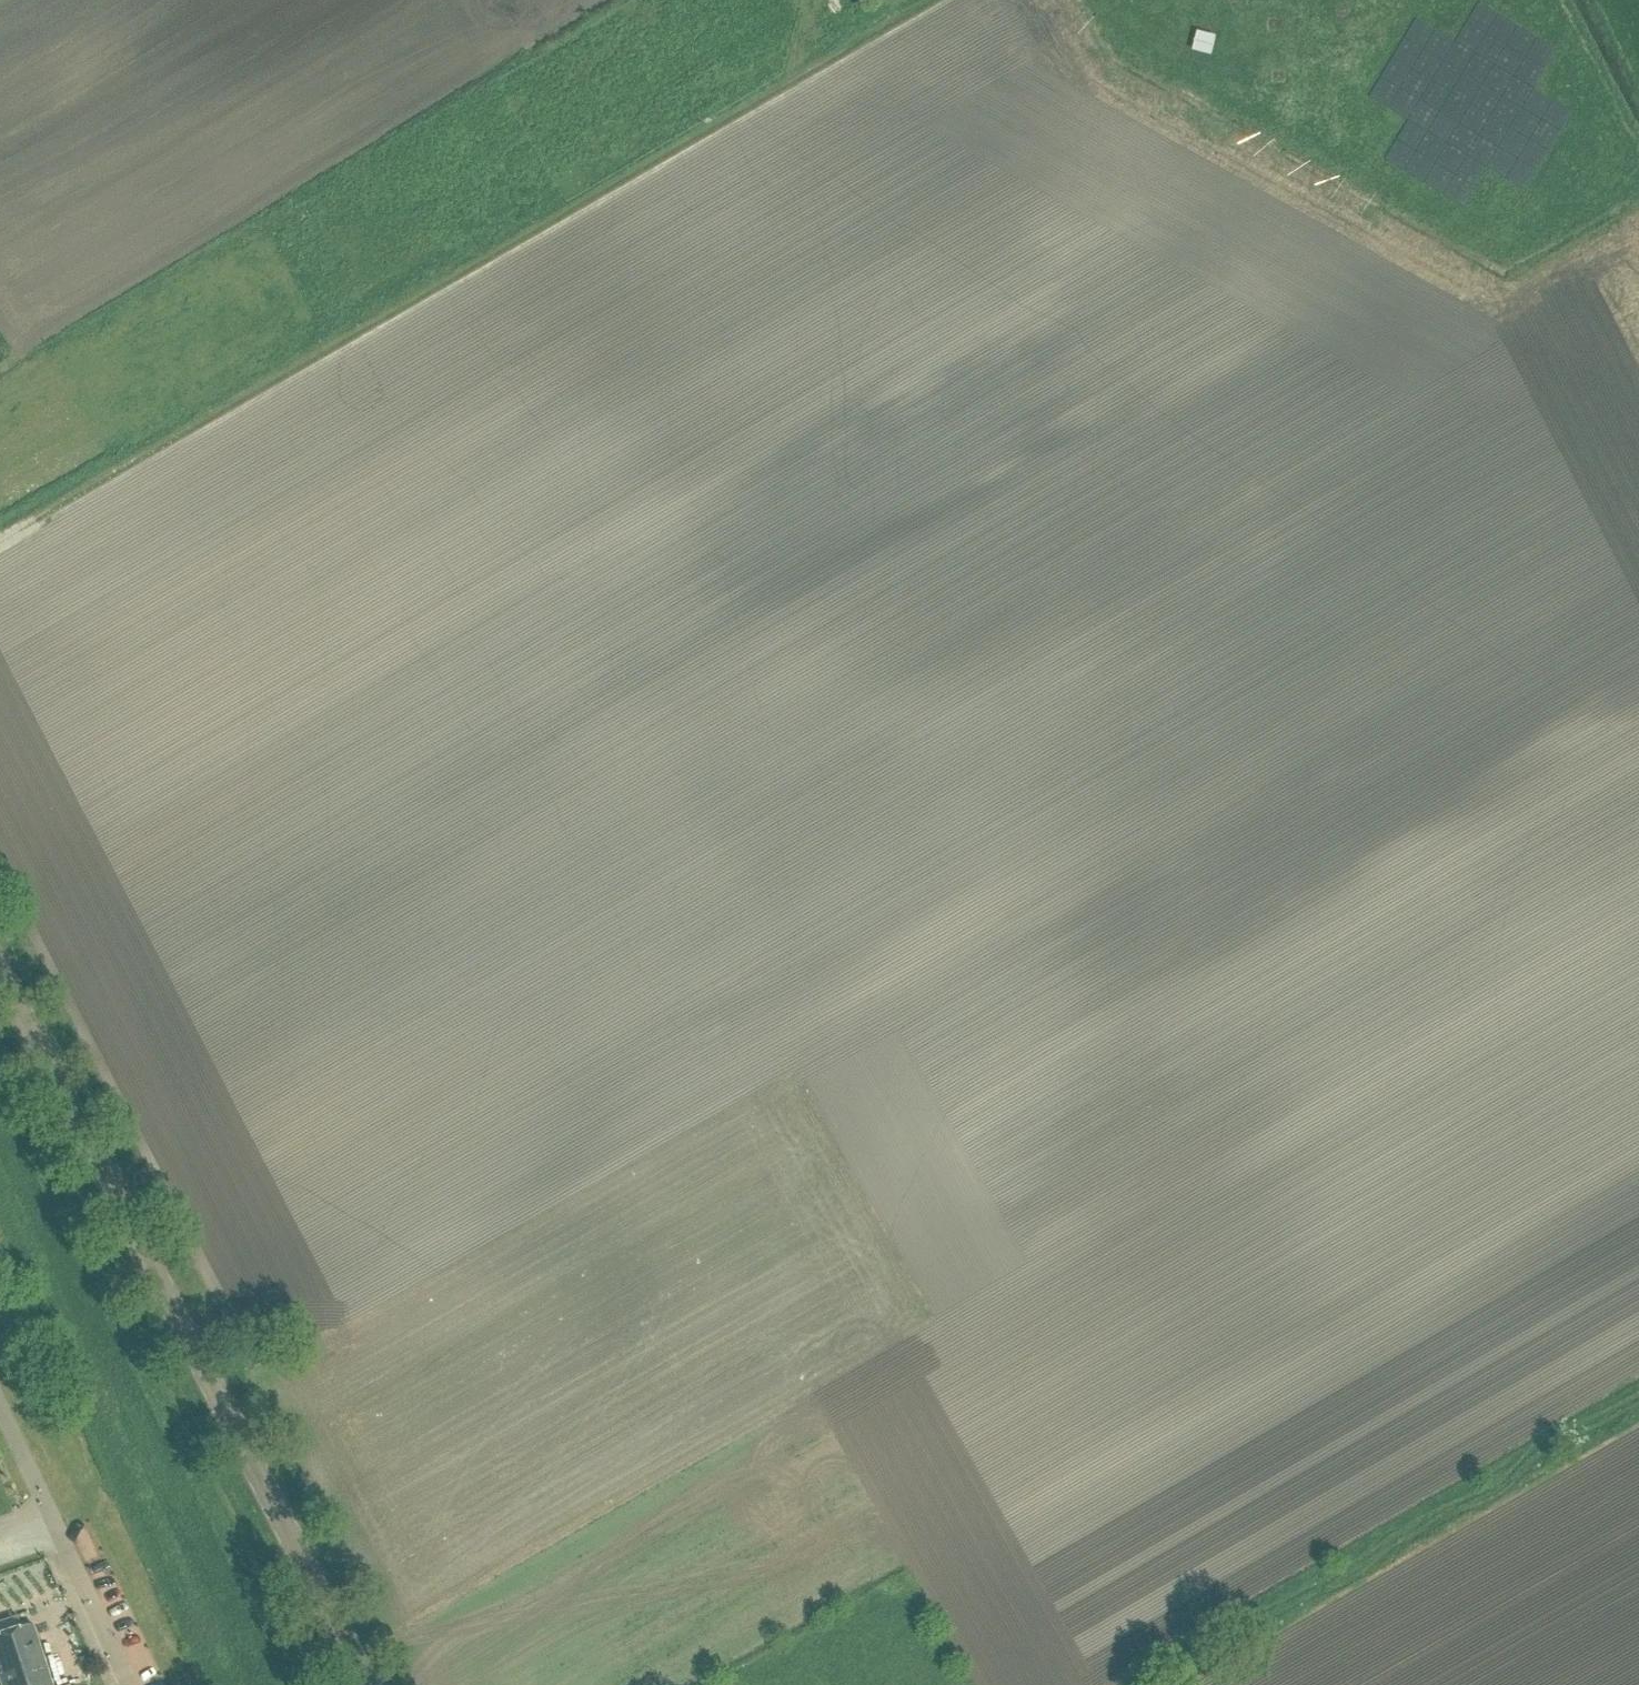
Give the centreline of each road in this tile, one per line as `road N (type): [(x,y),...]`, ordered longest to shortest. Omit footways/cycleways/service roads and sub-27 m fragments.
road 1 (tertiary): [(369,1684),(0,971)]
road 2 (unclassified): [(129,1684),(0,1408)]

